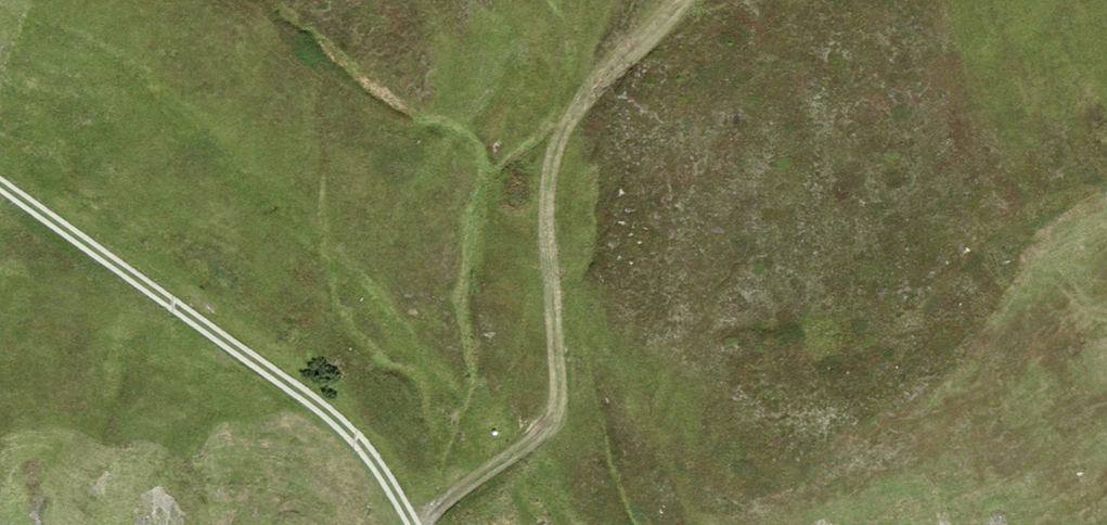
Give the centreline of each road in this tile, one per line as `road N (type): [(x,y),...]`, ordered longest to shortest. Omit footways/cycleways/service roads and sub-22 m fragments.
road 1 (track): [(413,524),(558,416),(565,343),(550,192),(560,147),(685,0)]
road 2 (track): [(0,187),(334,417),(413,524)]

